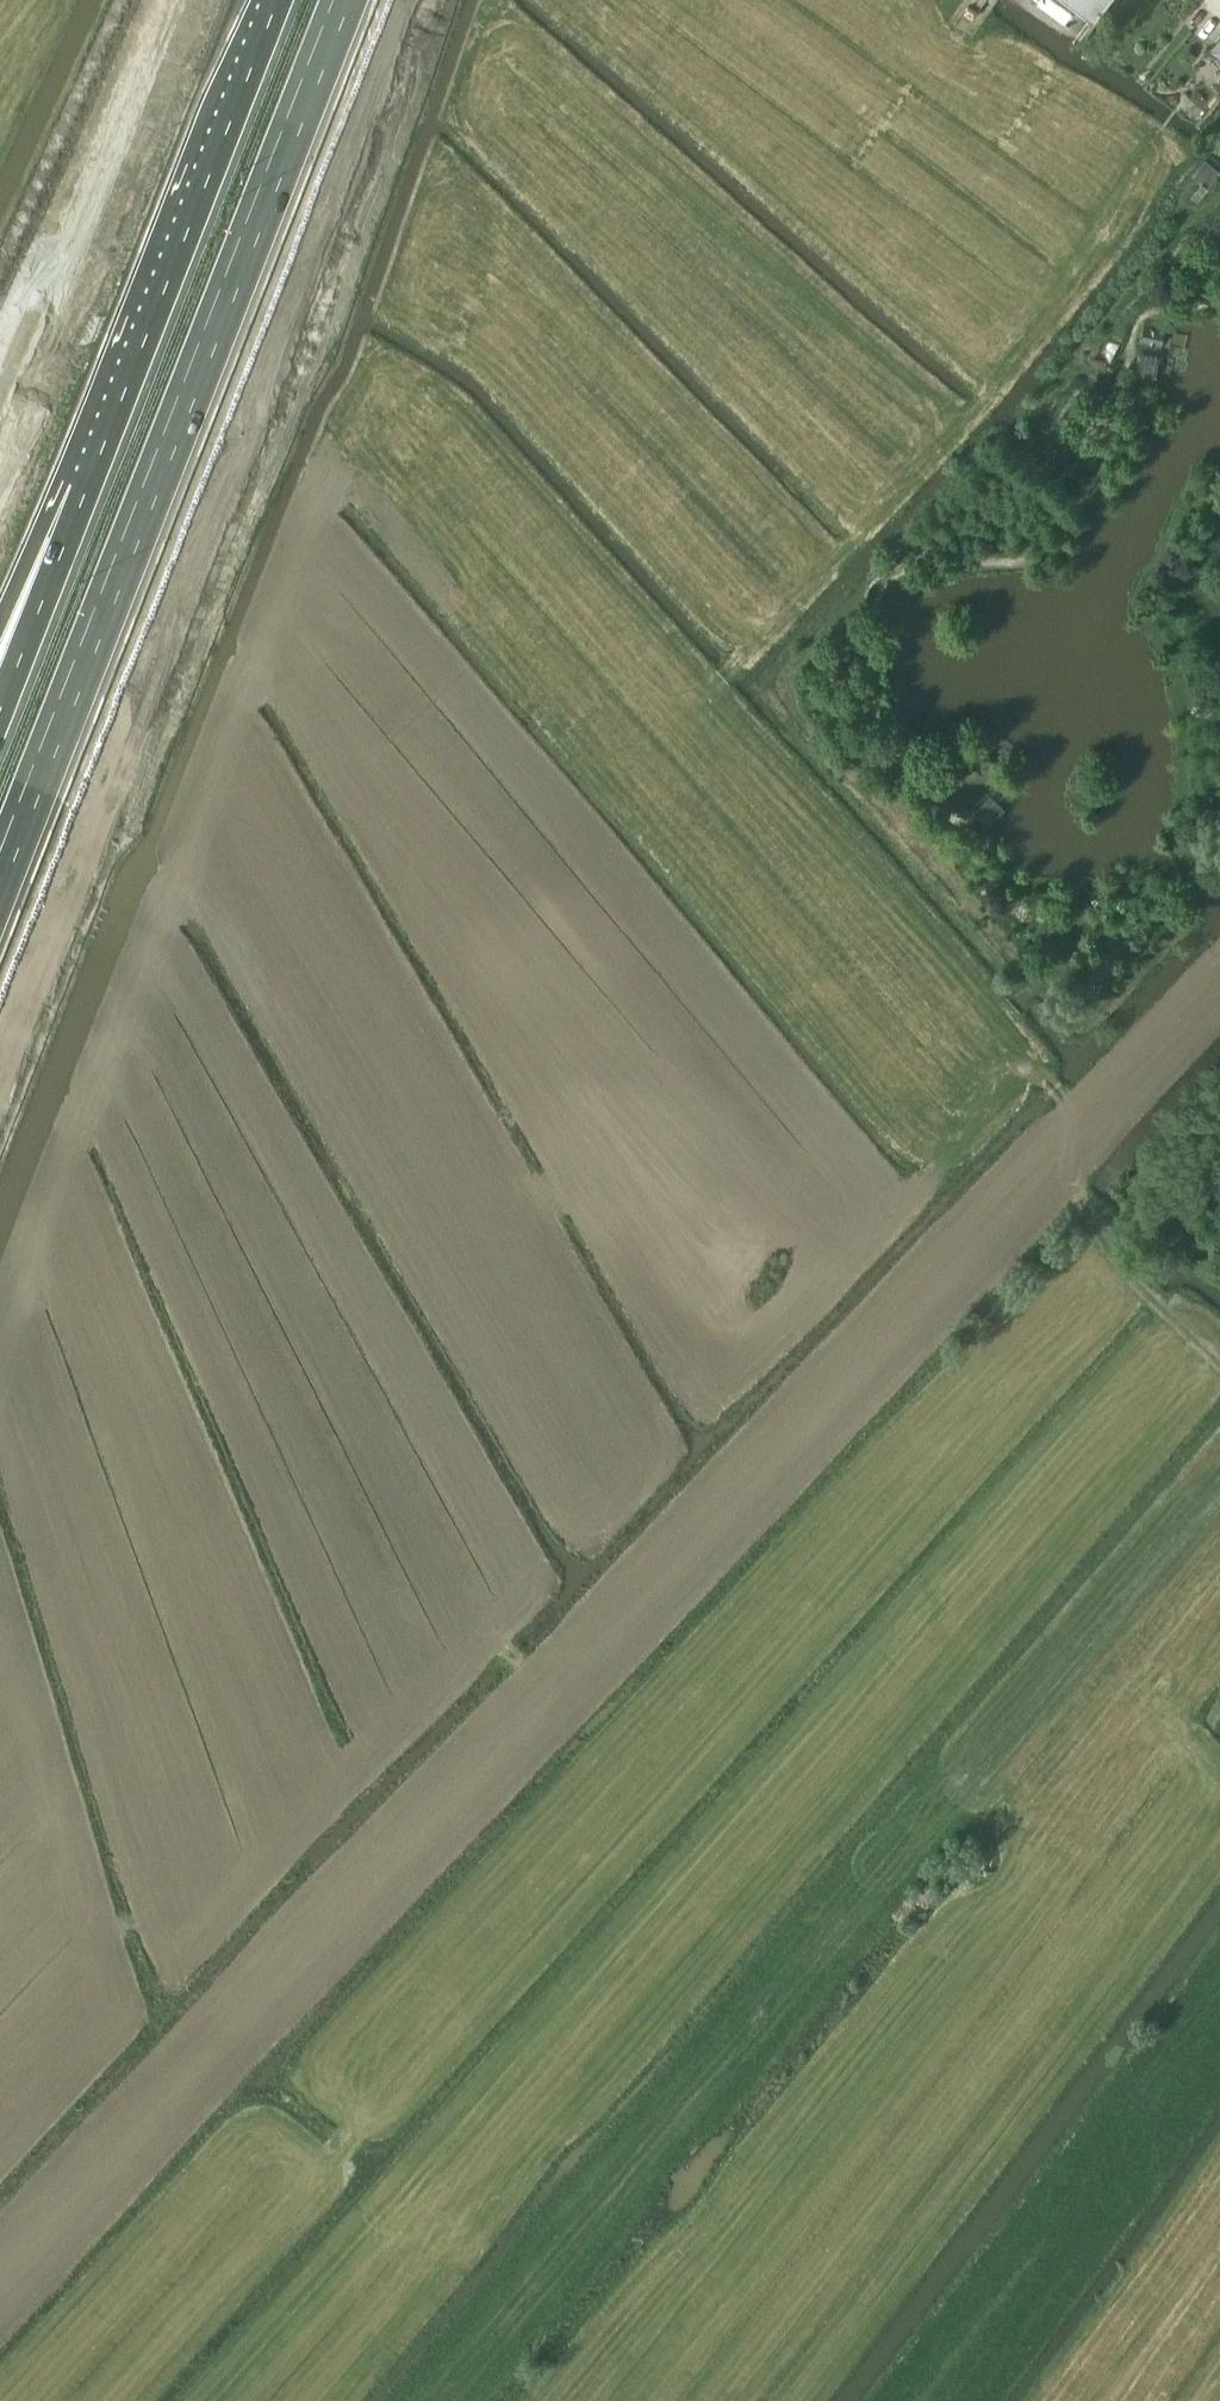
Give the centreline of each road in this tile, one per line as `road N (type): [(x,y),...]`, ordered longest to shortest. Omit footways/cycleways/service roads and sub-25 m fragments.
road 1 (motorway): [(0,873),(341,0)]
road 2 (motorway): [(206,0),(0,530)]
road 3 (motorway): [(277,0),(75,515)]
road 4 (motorway): [(75,515),(0,706)]
road 5 (motorway): [(75,515),(0,638)]

